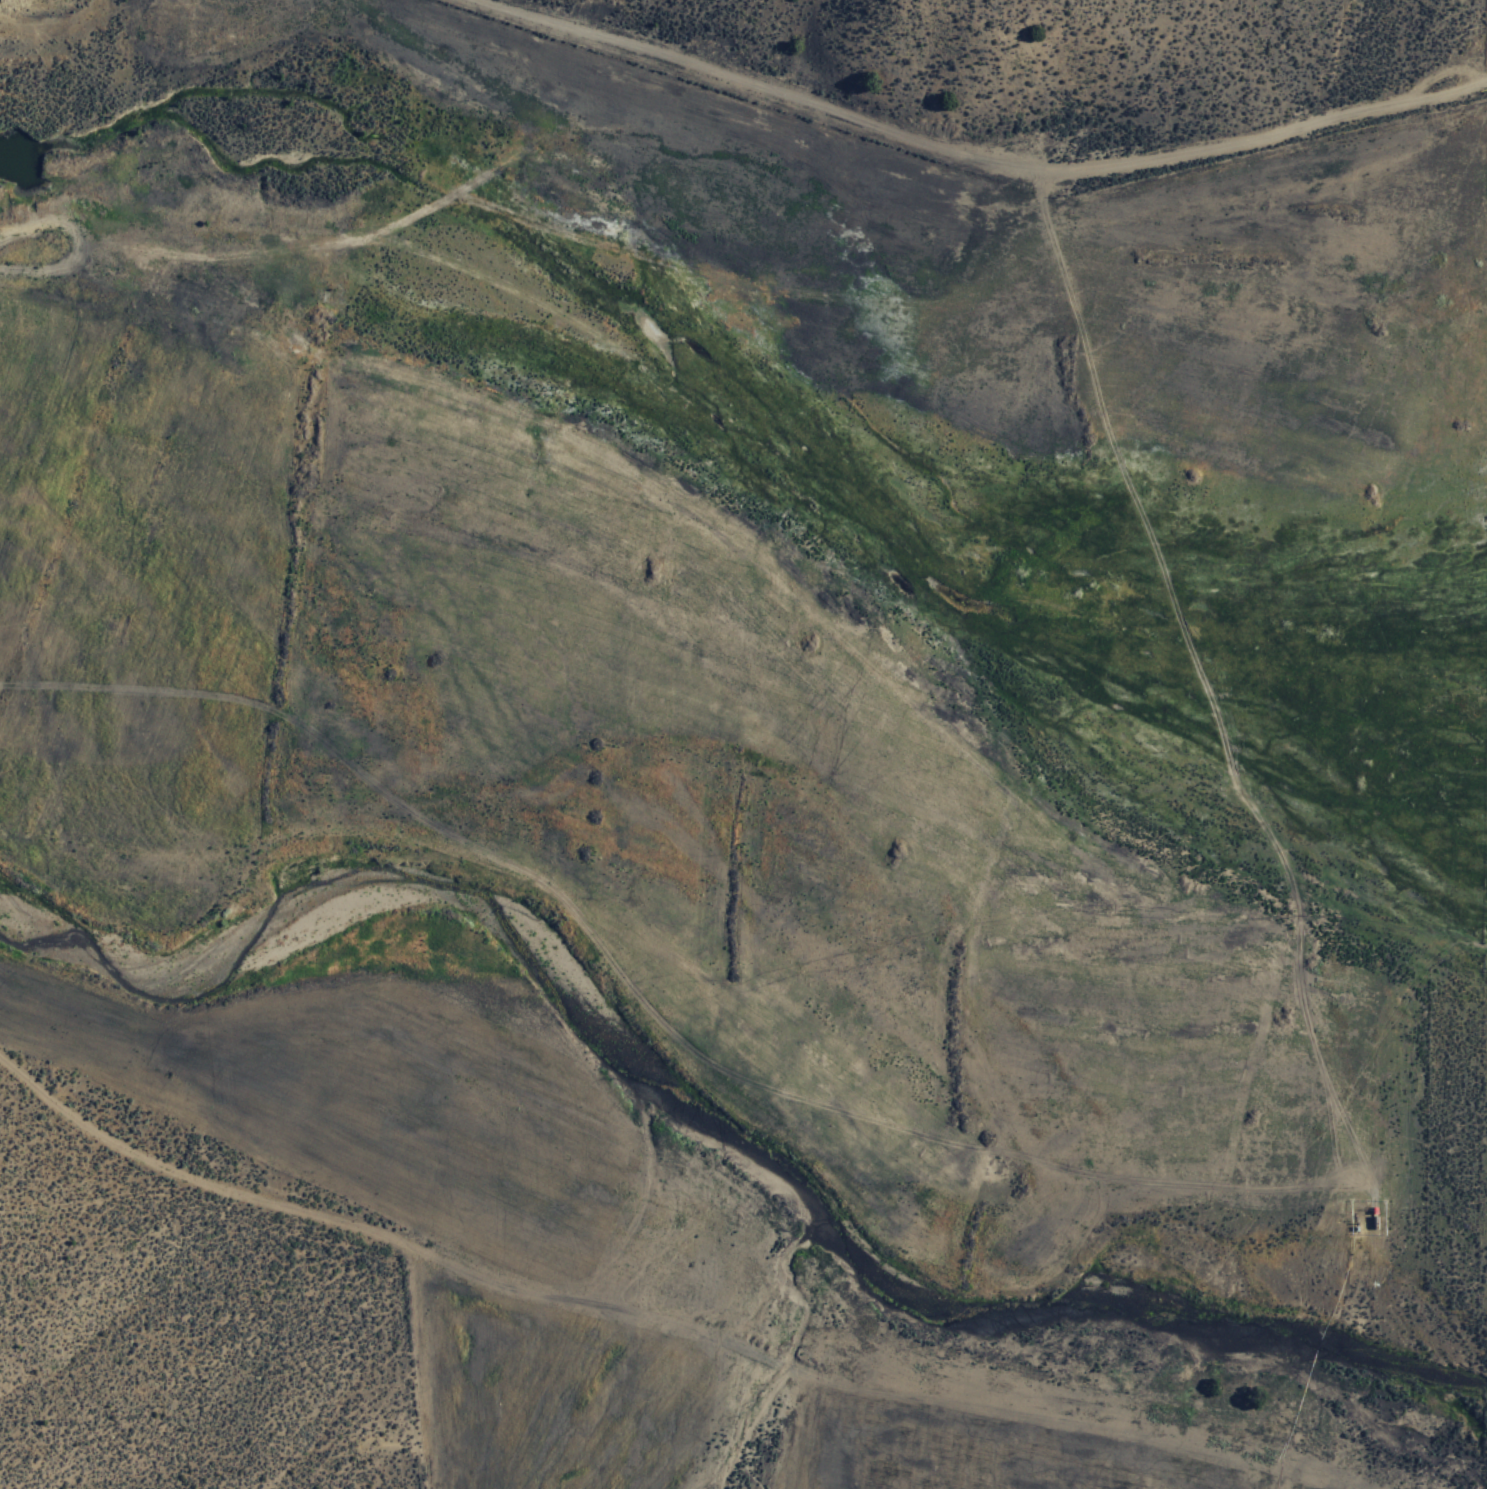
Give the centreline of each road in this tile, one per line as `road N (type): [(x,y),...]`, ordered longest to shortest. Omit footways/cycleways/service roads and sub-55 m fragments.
road 1 (residential): [(1204,0),(1078,31),(958,48),(913,45),(786,0)]

